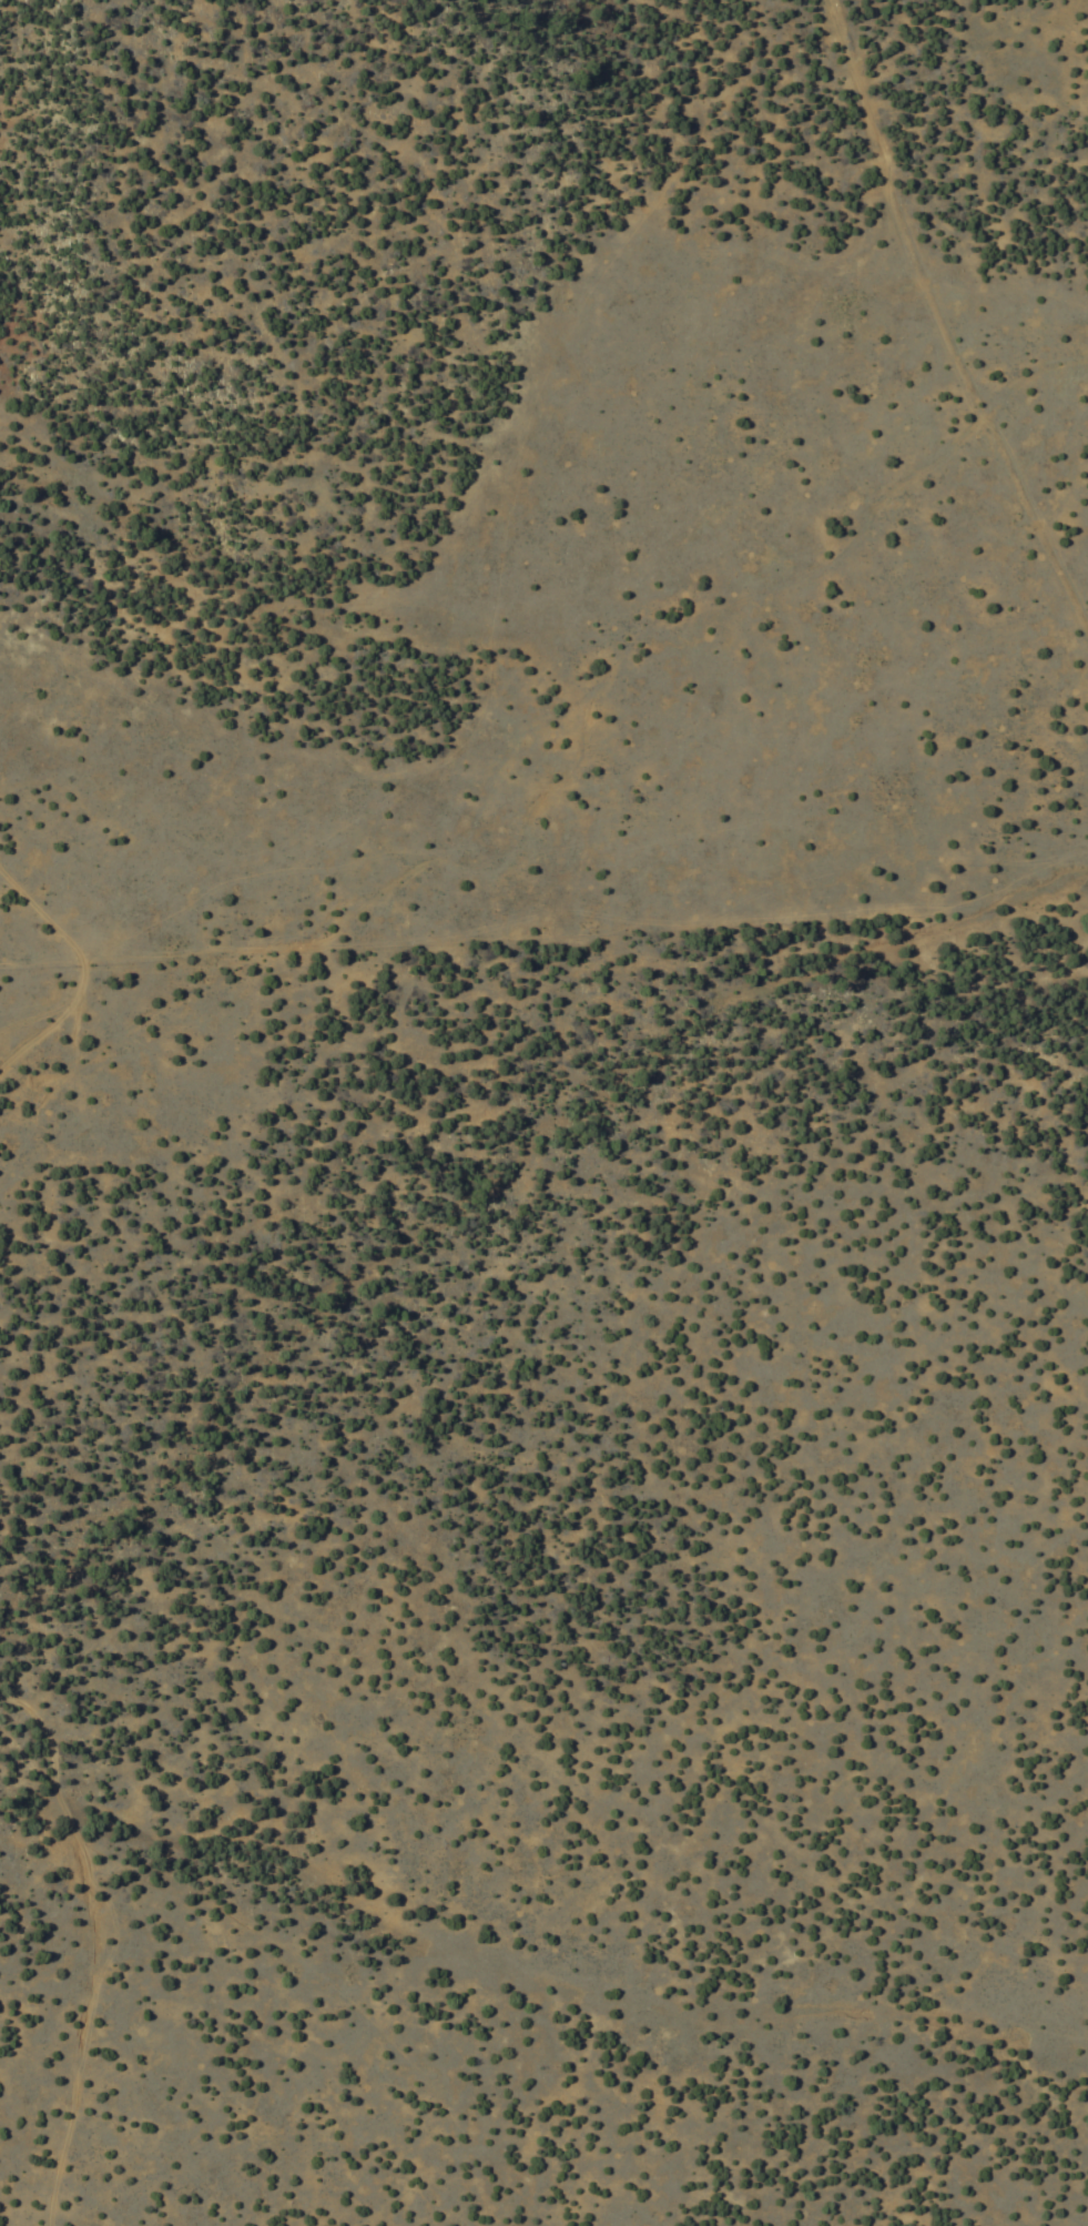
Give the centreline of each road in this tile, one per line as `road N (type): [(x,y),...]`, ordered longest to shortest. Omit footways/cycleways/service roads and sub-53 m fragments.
road 1 (track): [(1087,366),(1058,367),(948,407),(763,565),(647,629),(560,751),(531,844),(479,884),(352,891),(167,938),(63,884),(0,821)]

